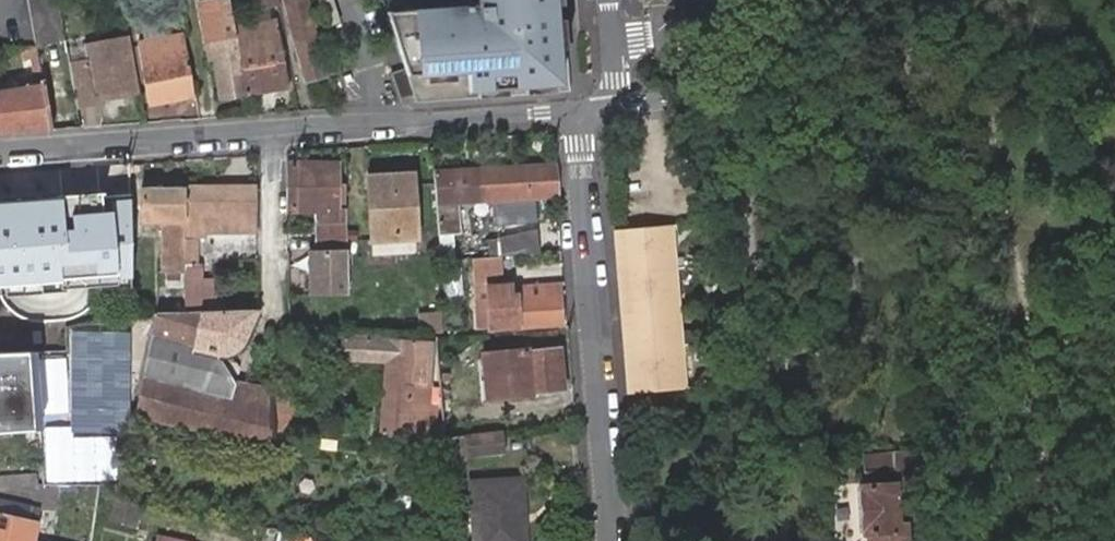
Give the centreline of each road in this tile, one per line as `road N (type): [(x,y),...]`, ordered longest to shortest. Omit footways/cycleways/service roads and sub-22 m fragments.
road 1 (residential): [(924,0),(880,135),(841,330),(822,370),(803,382),(778,382),(754,357),(746,204),(720,125),(672,105),(619,101)]
road 2 (residential): [(576,113),(614,540)]
road 3 (residential): [(274,134),(576,113)]
road 4 (residential): [(0,153),(274,134)]
road 5 (residential): [(274,134),(278,332)]

